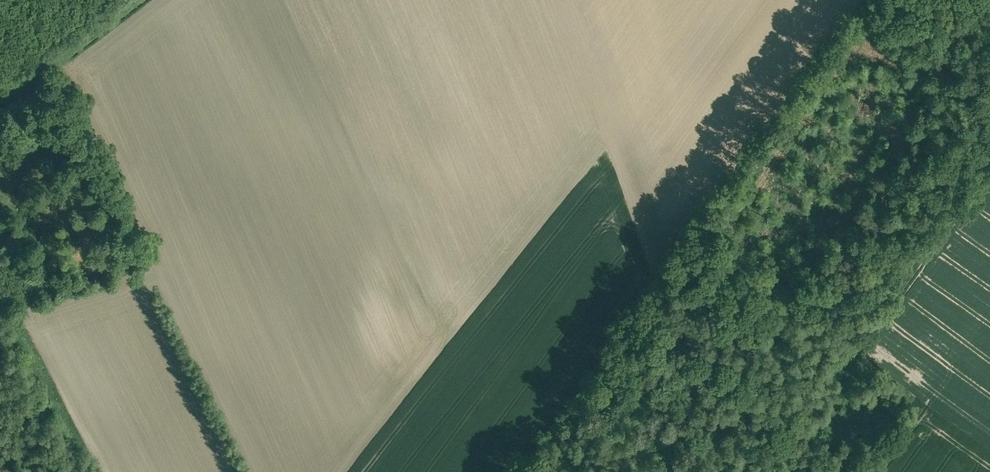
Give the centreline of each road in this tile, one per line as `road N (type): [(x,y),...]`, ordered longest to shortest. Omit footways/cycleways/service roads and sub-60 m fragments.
road 1 (track): [(0,100),(129,0)]

